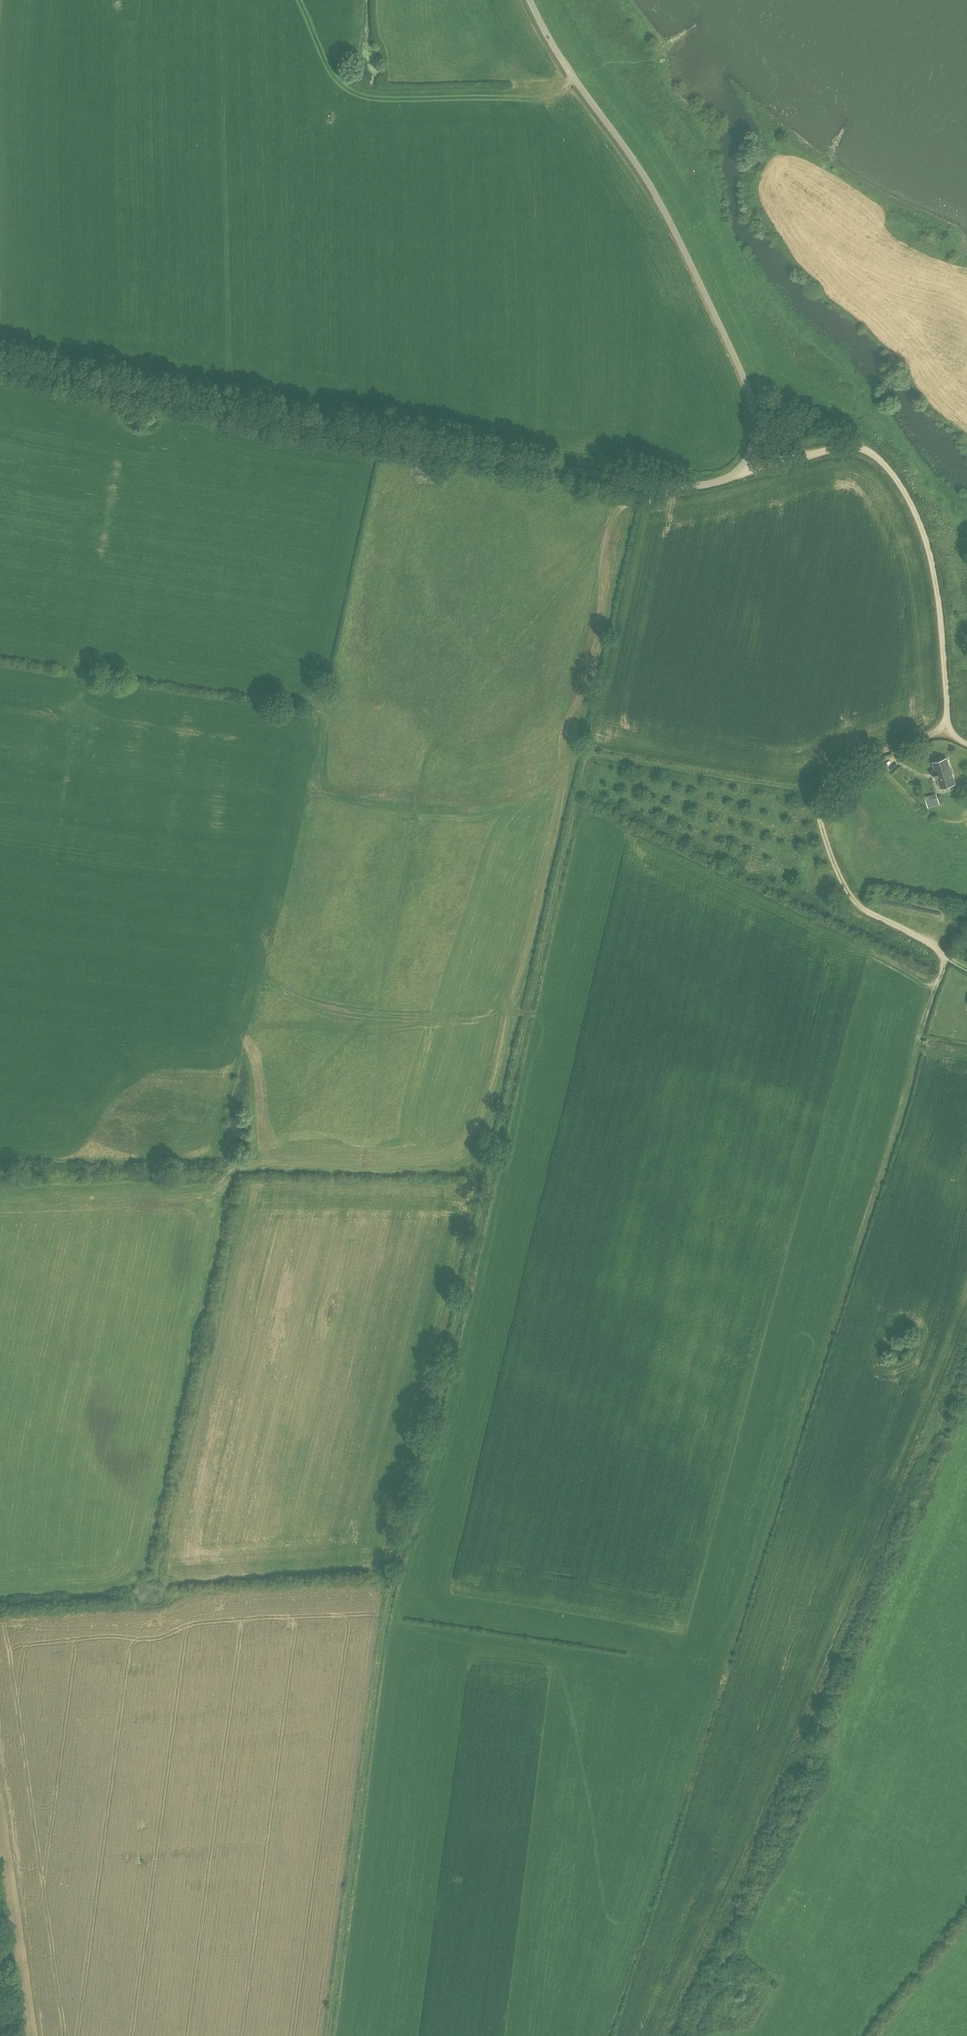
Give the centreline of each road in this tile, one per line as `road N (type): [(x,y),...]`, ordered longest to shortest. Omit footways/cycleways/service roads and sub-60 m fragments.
road 1 (unclassified): [(0,361),(644,483),(695,486),(739,475),(756,419),(747,381),(654,187),(561,57),(533,0)]
road 2 (track): [(466,1192),(475,1181),(465,1147),(497,1094),(628,502),(679,486)]
road 3 (track): [(721,1684),(947,956)]

